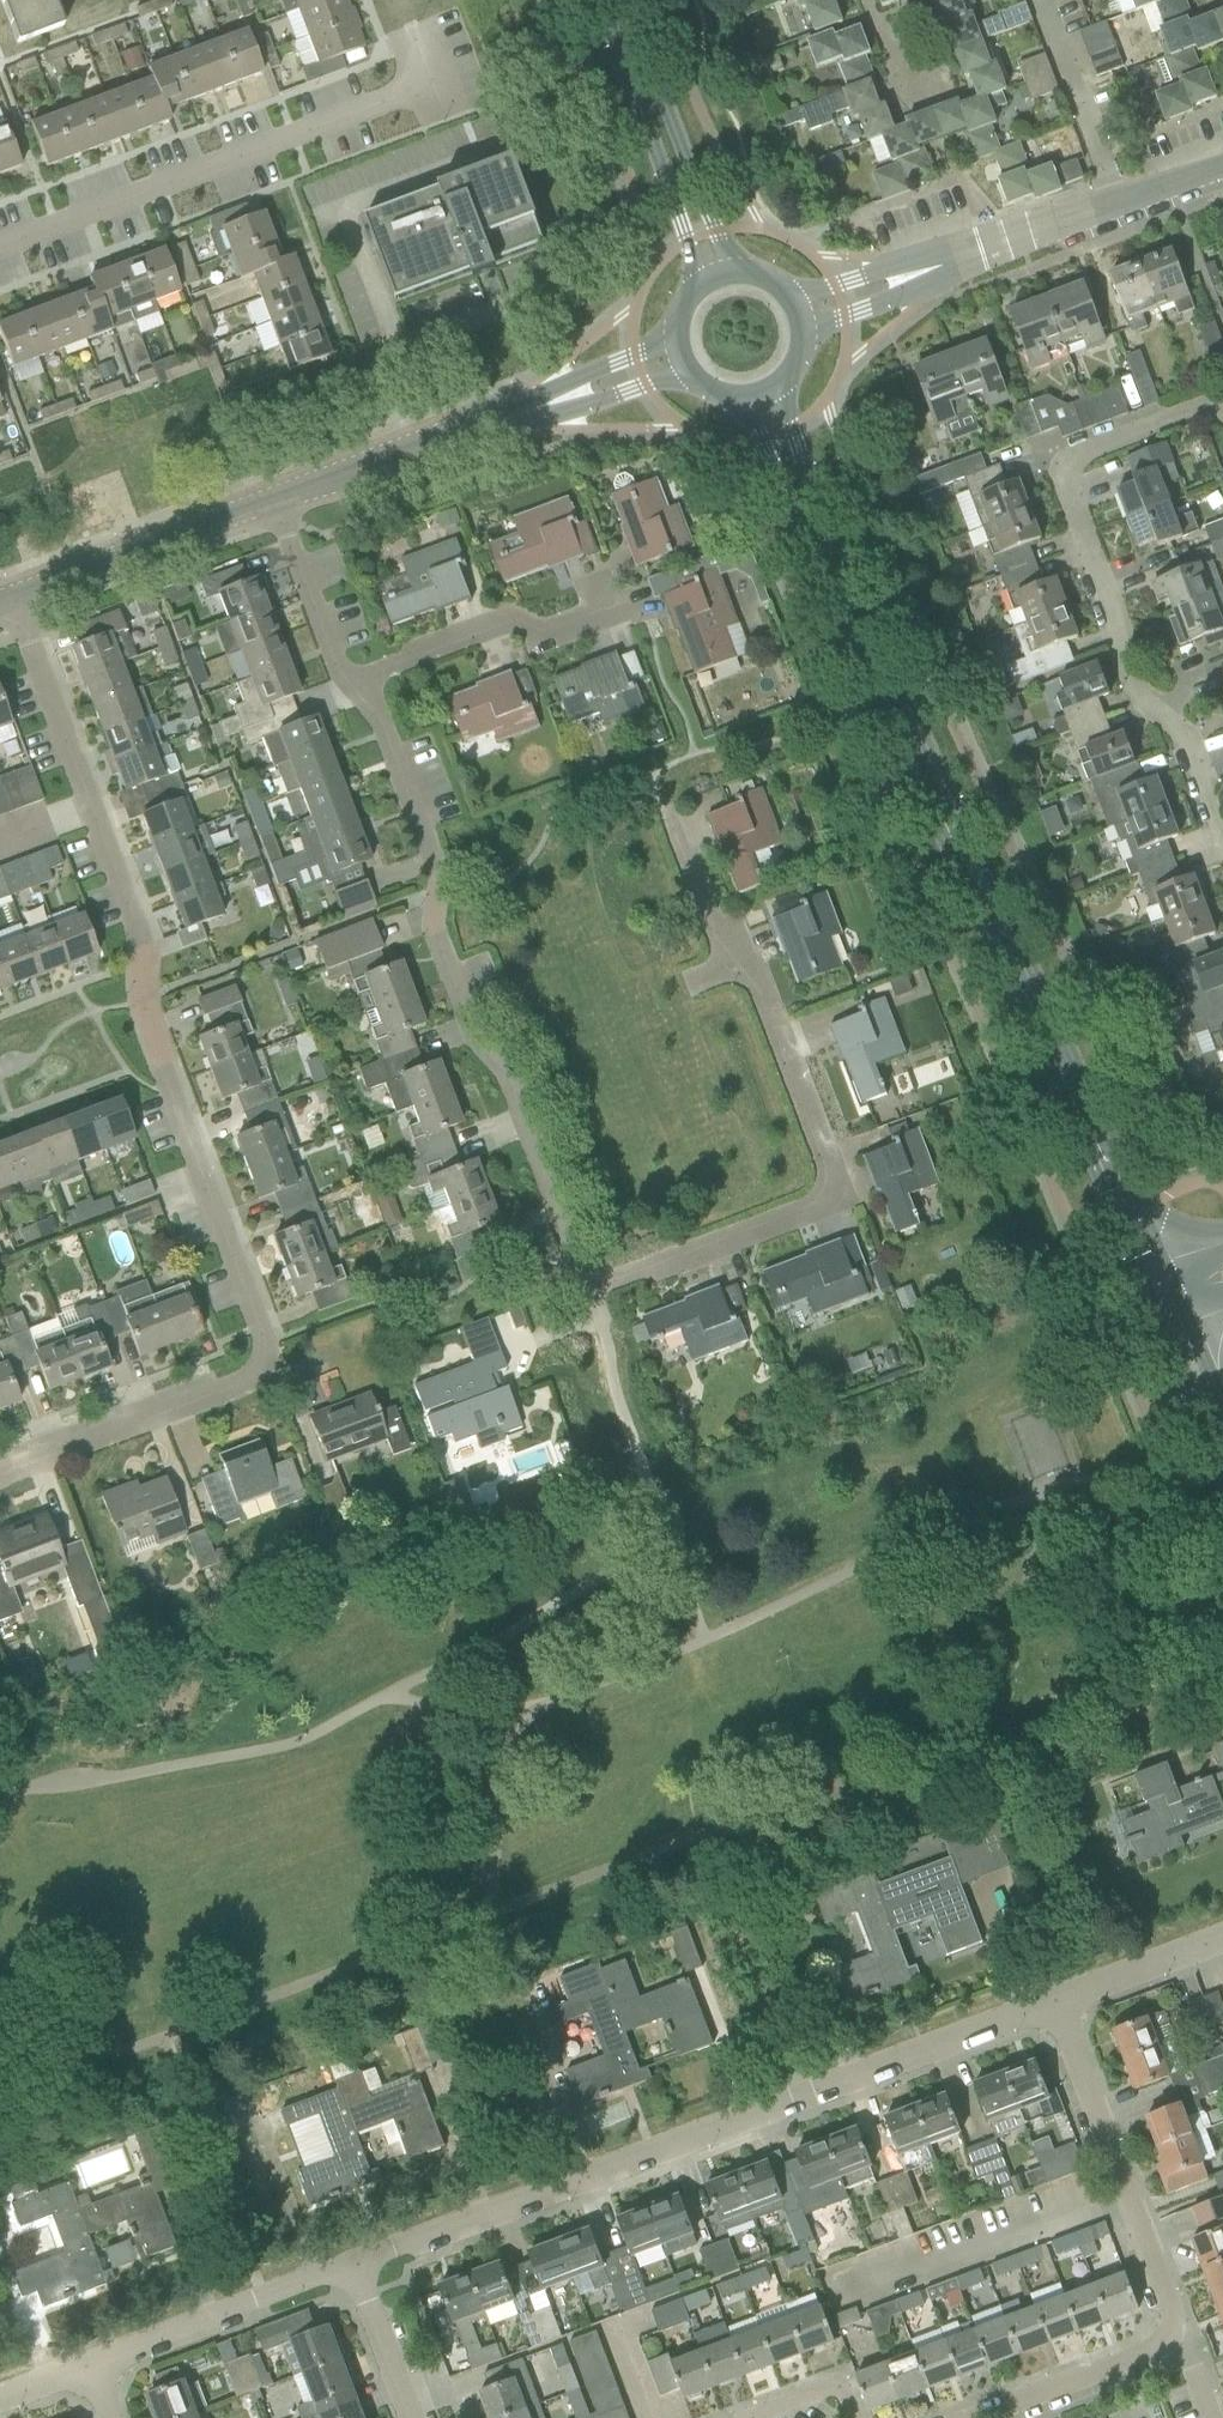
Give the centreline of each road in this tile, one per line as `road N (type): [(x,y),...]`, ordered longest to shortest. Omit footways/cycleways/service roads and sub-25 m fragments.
road 1 (residential): [(662,807),(712,922),(744,964),(843,1198),(583,1287),(505,1073),(474,1037),(433,923),(439,870),(363,676)]
road 2 (residential): [(0,1472),(242,1380),(258,1366),(263,1344),(165,1063),(145,998),(140,938),(21,604)]
road 3 (residential): [(354,2274),(1054,2012)]
road 4 (residential): [(1222,853),(1189,744),(1134,704),(1064,494),(1062,469),(1086,452),(1196,411),(1222,423)]
road 5 (tertiary): [(743,406),(931,820),(969,864)]
road 6 (tertiary): [(969,864),(956,807),(777,397)]
road 7 (residential): [(0,246),(431,82),(415,43)]
road 8 (tertiary): [(1166,1297),(969,864)]
road 9 (residential): [(280,508),(678,360)]
road 10 (residential): [(1179,2344),(1054,2012)]
road 11 (residential): [(1123,204),(802,308)]
road 12 (tertiary): [(605,0),(702,285)]
road 13 (tertiary): [(739,272),(714,231),(626,0)]
road 14 (residential): [(363,676),(515,623),(545,634),(637,601)]
road 15 (residential): [(94,2372),(354,2274)]
road 16 (residential): [(21,604),(280,508)]
road 17 (residential): [(1123,204),(1046,0)]
road 18 (residential): [(363,676),(350,678),(333,658),(280,508)]
road 19 (residential): [(995,2417),(1179,2344)]
road 20 (tertiary): [(1166,1297),(1191,1396),(1222,1473)]
road 21 (residential): [(1054,2012),(1222,1948)]
road 22 (residential): [(409,2417),(354,2274)]
road 23 (residential): [(746,2417),(839,2384),(853,2417)]

